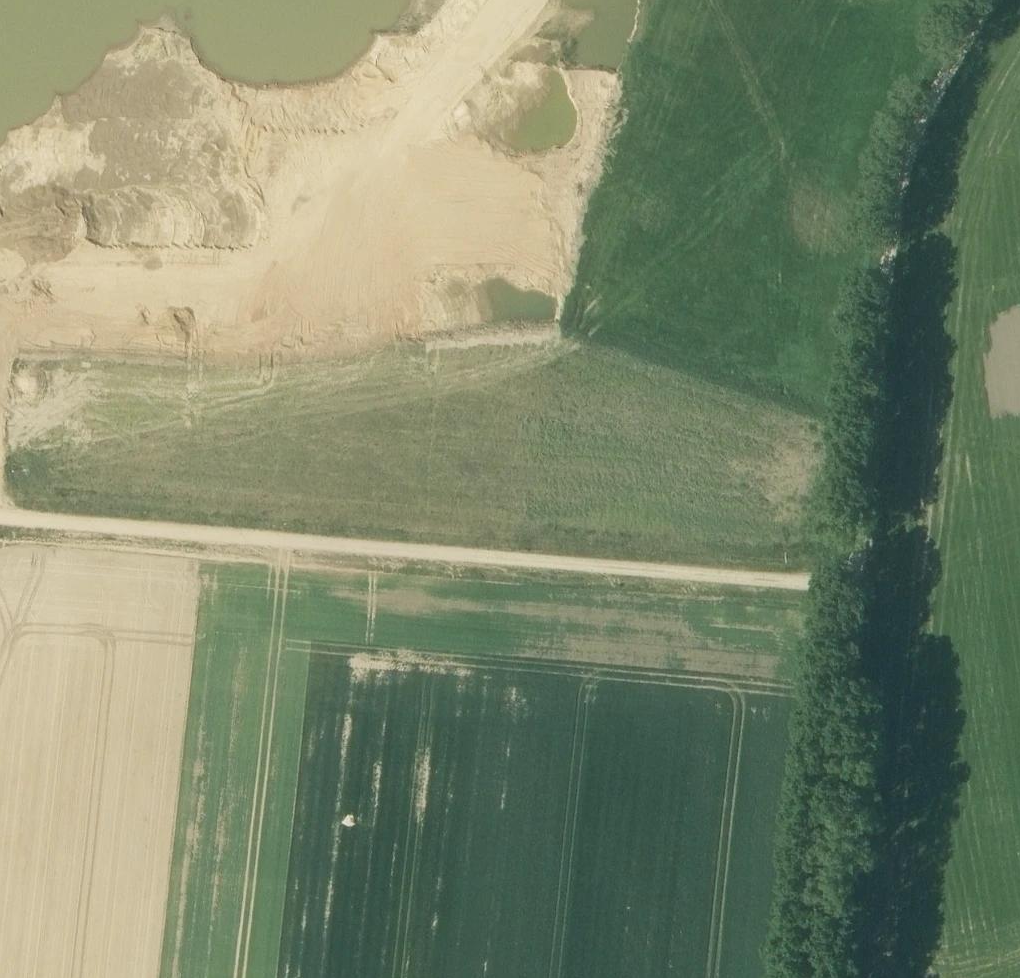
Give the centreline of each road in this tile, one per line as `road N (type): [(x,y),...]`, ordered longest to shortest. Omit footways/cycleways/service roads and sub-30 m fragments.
road 1 (track): [(815,977),(892,212),(925,109),(988,0)]
road 2 (track): [(0,518),(854,582)]

